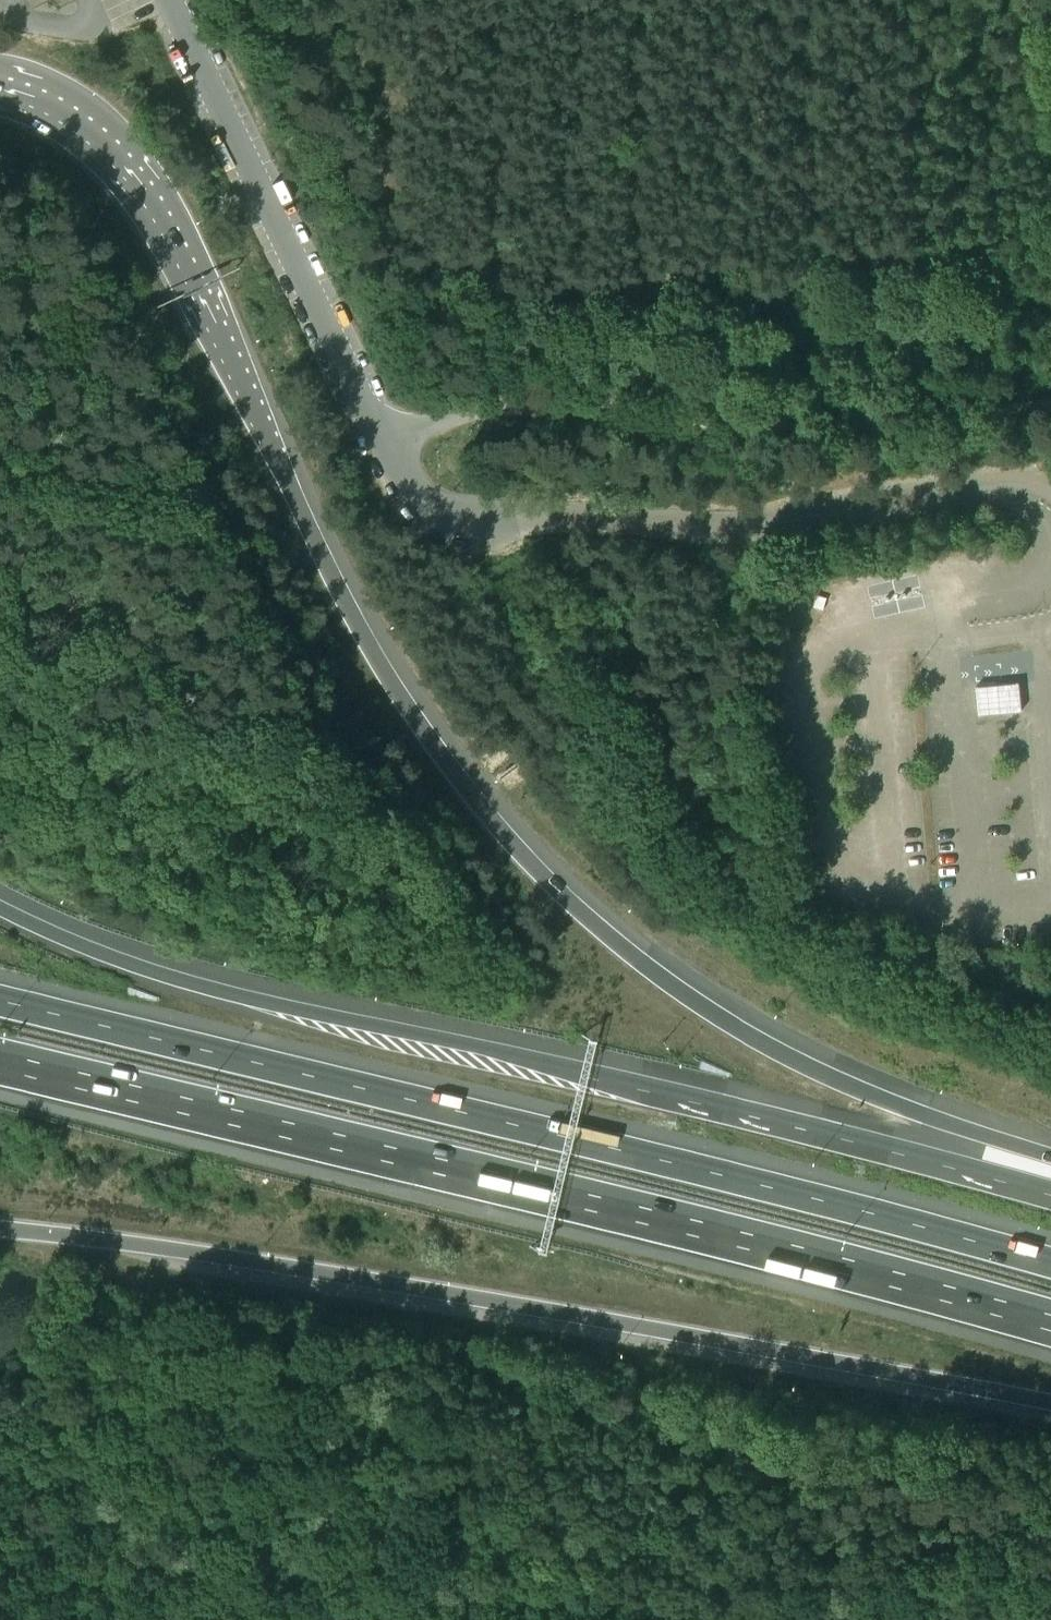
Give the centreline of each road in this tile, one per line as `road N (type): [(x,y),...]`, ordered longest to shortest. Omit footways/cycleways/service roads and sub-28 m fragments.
road 1 (motorway): [(1050,1157),(827,1068),(742,1024),(614,933),(543,867),(467,781),(399,686),(144,187),(112,147),(63,110),(0,83)]
road 2 (unclassified): [(991,489),(745,526),(430,509),(393,463),(172,0)]
road 3 (motorway): [(1050,1196),(540,1063),(224,992),(114,959),(0,907)]
road 4 (motorway): [(0,1062),(1050,1324)]
road 5 (motorway): [(1050,1261),(531,1122),(0,1000)]
road 6 (motorway): [(0,1229),(297,1272),(1050,1407)]
road 7 (track): [(383,441),(504,401),(553,400),(687,425),(861,424),(1050,404)]

